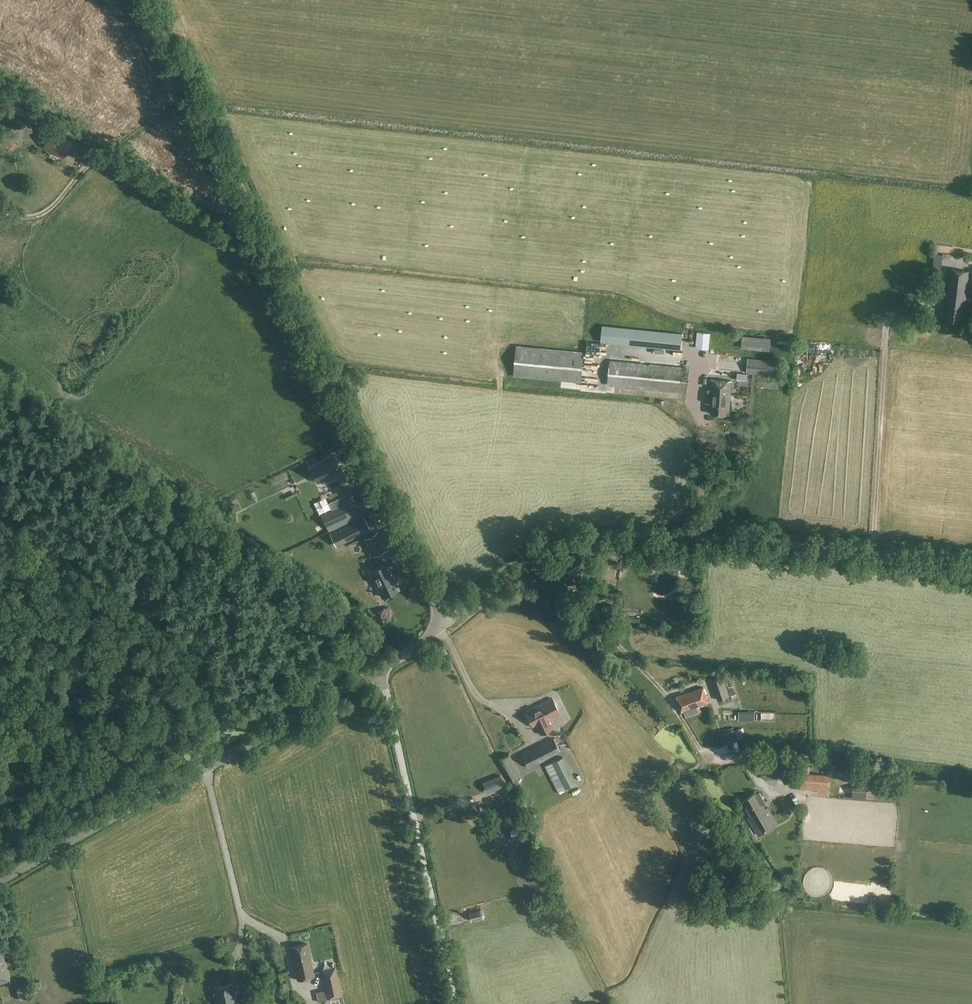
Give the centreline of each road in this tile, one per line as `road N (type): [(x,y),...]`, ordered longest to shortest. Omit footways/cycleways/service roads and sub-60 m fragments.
road 1 (unclassified): [(446,623),(152,0)]
road 2 (track): [(467,608),(540,560),(605,542),(719,539),(971,566)]
road 3 (unclassified): [(0,880),(381,669)]
road 4 (track): [(511,576),(567,592),(587,609),(659,686),(711,764),(742,764),(770,793),(791,788)]
road 5 (unclassified): [(456,1003),(381,669)]

